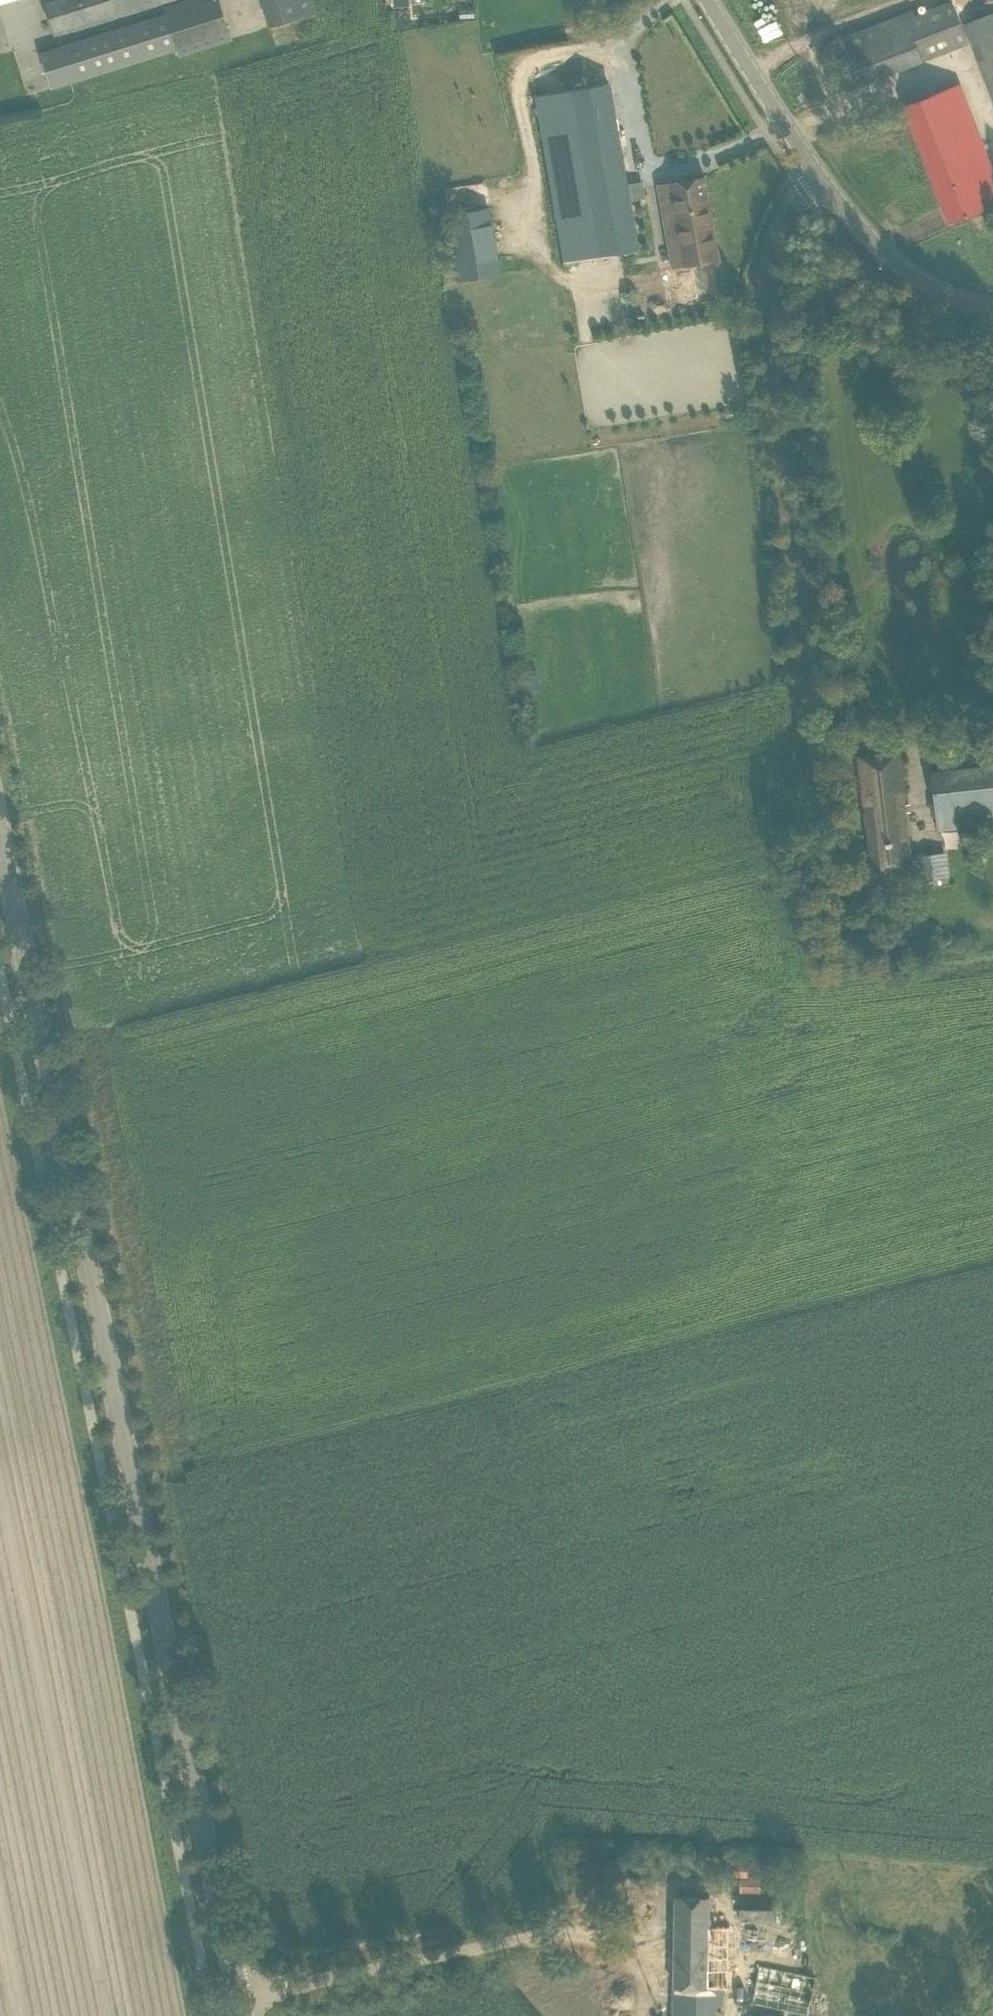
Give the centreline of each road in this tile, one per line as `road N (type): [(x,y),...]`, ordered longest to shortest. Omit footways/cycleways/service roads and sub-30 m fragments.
road 1 (tertiary): [(239,2015),(0,848)]
road 2 (unclassified): [(842,923),(765,309),(771,251),(813,179)]
road 3 (unclassified): [(992,307),(926,286),(871,247),(813,179)]
road 4 (unclassified): [(813,179),(704,0)]

